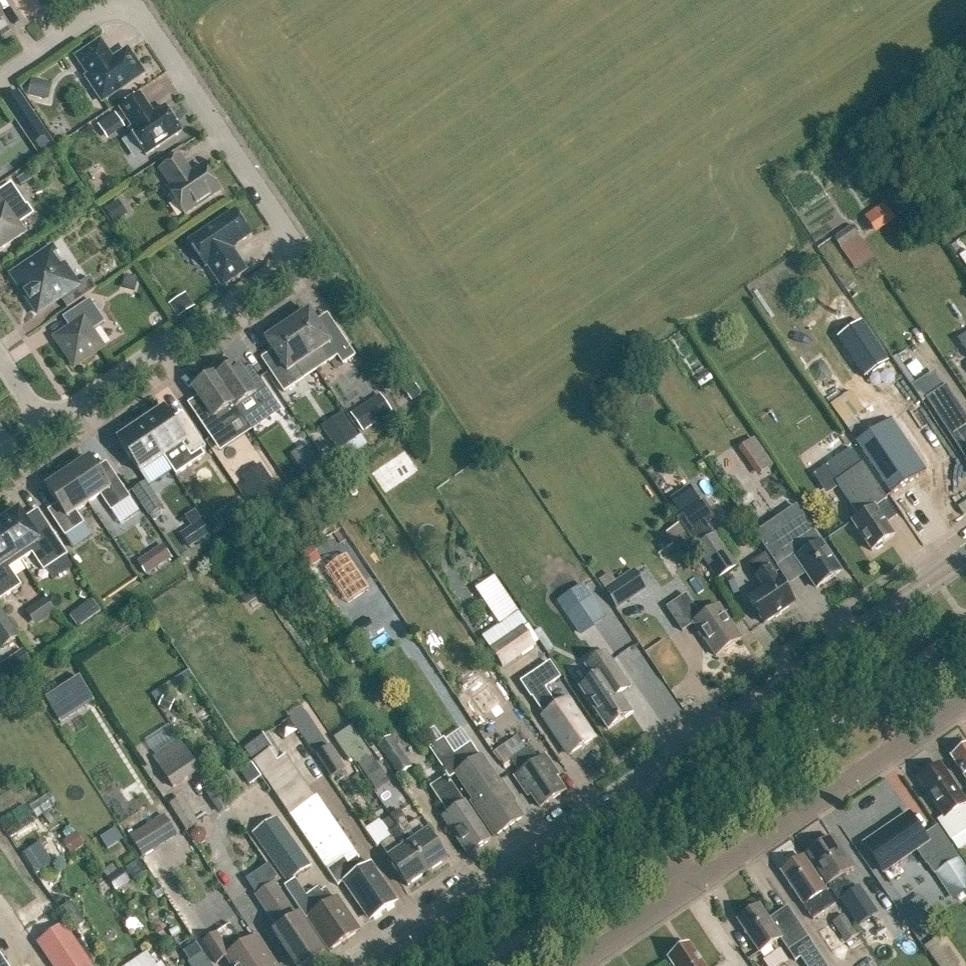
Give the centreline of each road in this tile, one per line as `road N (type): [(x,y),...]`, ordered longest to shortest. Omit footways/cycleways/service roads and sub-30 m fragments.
road 1 (secondary): [(622,790),(965,557)]
road 2 (unclassified): [(686,888),(965,699)]
road 3 (secondary): [(363,965),(622,790)]
road 4 (residential): [(128,0),(297,255)]
road 5 (residential): [(46,422),(297,255)]
road 6 (residential): [(0,80),(117,0)]
road 7 (unclassified): [(570,965),(686,888)]

